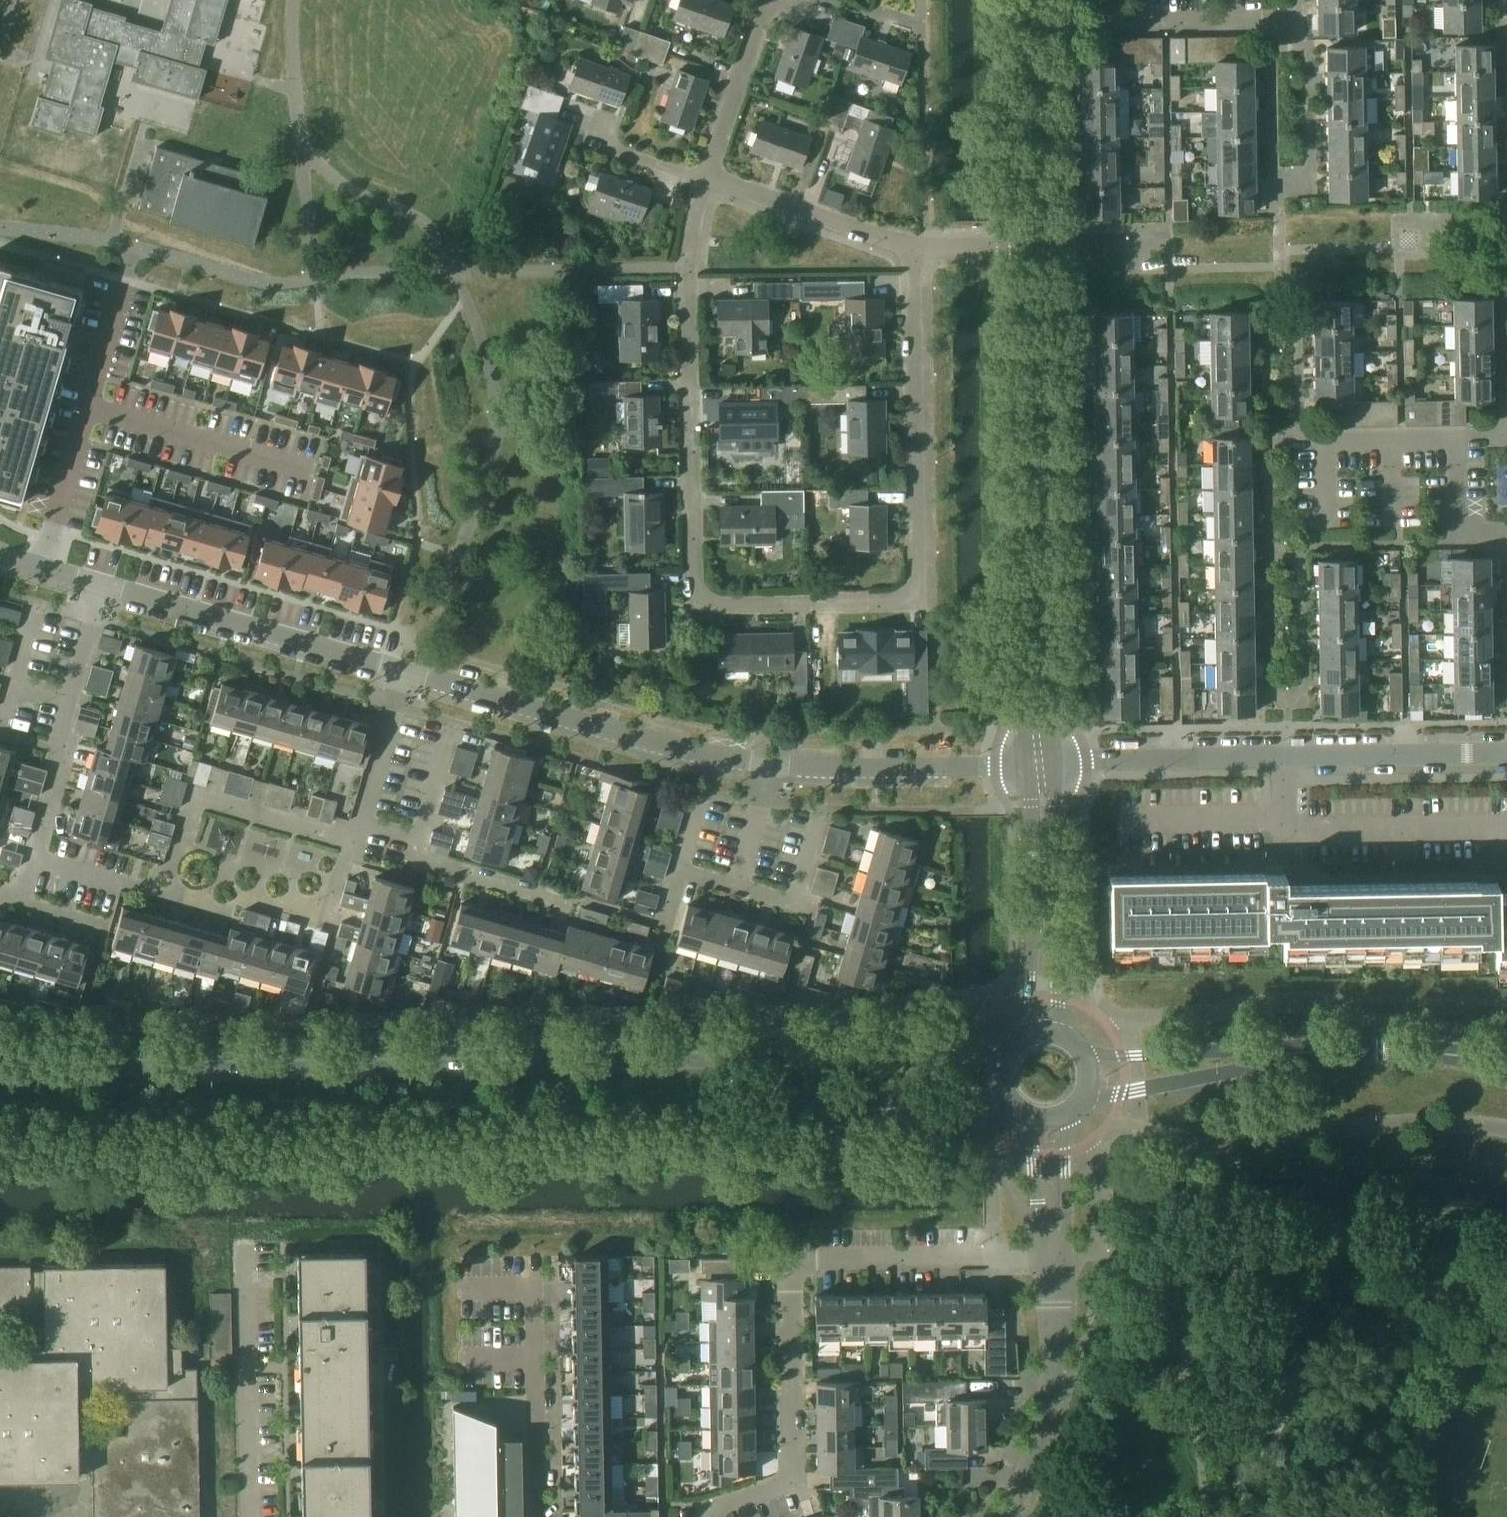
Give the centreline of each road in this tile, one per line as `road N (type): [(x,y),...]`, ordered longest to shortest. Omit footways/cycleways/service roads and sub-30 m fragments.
road 1 (tertiary): [(1008,1055),(0,1066)]
road 2 (tertiary): [(0,1112),(613,1114),(1006,1094)]
road 3 (unclassified): [(704,177),(685,265),(692,581),(712,604),(902,599),(922,577),(911,245)]
road 4 (residential): [(712,1516),(711,1508),(793,1480),(789,1274),(800,1262),(1056,1256)]
road 5 (unclassified): [(1041,765),(1027,245)]
road 6 (residential): [(1041,765),(1506,755)]
road 7 (residential): [(771,766),(405,674)]
road 8 (residential): [(405,674),(100,588)]
road 9 (unclassified): [(249,1516),(244,1241)]
road 10 (unclassified): [(771,766),(1041,765)]
road 11 (unclassified): [(1007,1516),(1036,1459),(1050,1398),(1056,1256)]
road 12 (residential): [(1045,1033),(1041,765)]
road 13 (residential): [(538,1516),(532,1257)]
road 14 (tertiary): [(1083,1101),(1322,1051)]
road 15 (tertiary): [(1322,1051),(1086,1060)]
road 16 (residential): [(89,405),(308,467)]
road 17 (unclassified): [(1027,245),(1023,19)]
road 18 (residential): [(180,864),(195,813),(213,801),(351,841)]
road 19 (unclassified): [(704,177),(911,245)]
road 20 (unclassified): [(766,0),(704,177)]
road 21 (tertiary): [(1506,1064),(1322,1051)]
road 22 (residential): [(569,901),(422,860),(419,841)]
road 23 (residential): [(45,569),(89,405)]
road 24 (residential): [(70,700),(35,864)]
road 25 (residential): [(1506,540),(1455,540),(1454,433)]
road 26 (residential): [(360,823),(405,674)]
road 27 (residential): [(1301,435),(1454,433)]
road 28 (residential): [(740,886),(797,903),(820,816)]
road 29 (unclassified): [(1030,1117),(1041,1224),(1056,1256)]
road 30 (unclassified): [(607,113),(598,143),(704,177)]
road 31 (residential): [(1113,22),(1235,20),(1235,0)]
road 32 (unclassified): [(1056,1256),(1066,1229),(1066,1116)]
road 33 (residential): [(89,405),(125,280)]
road 34 (residential): [(740,886),(771,766)]

